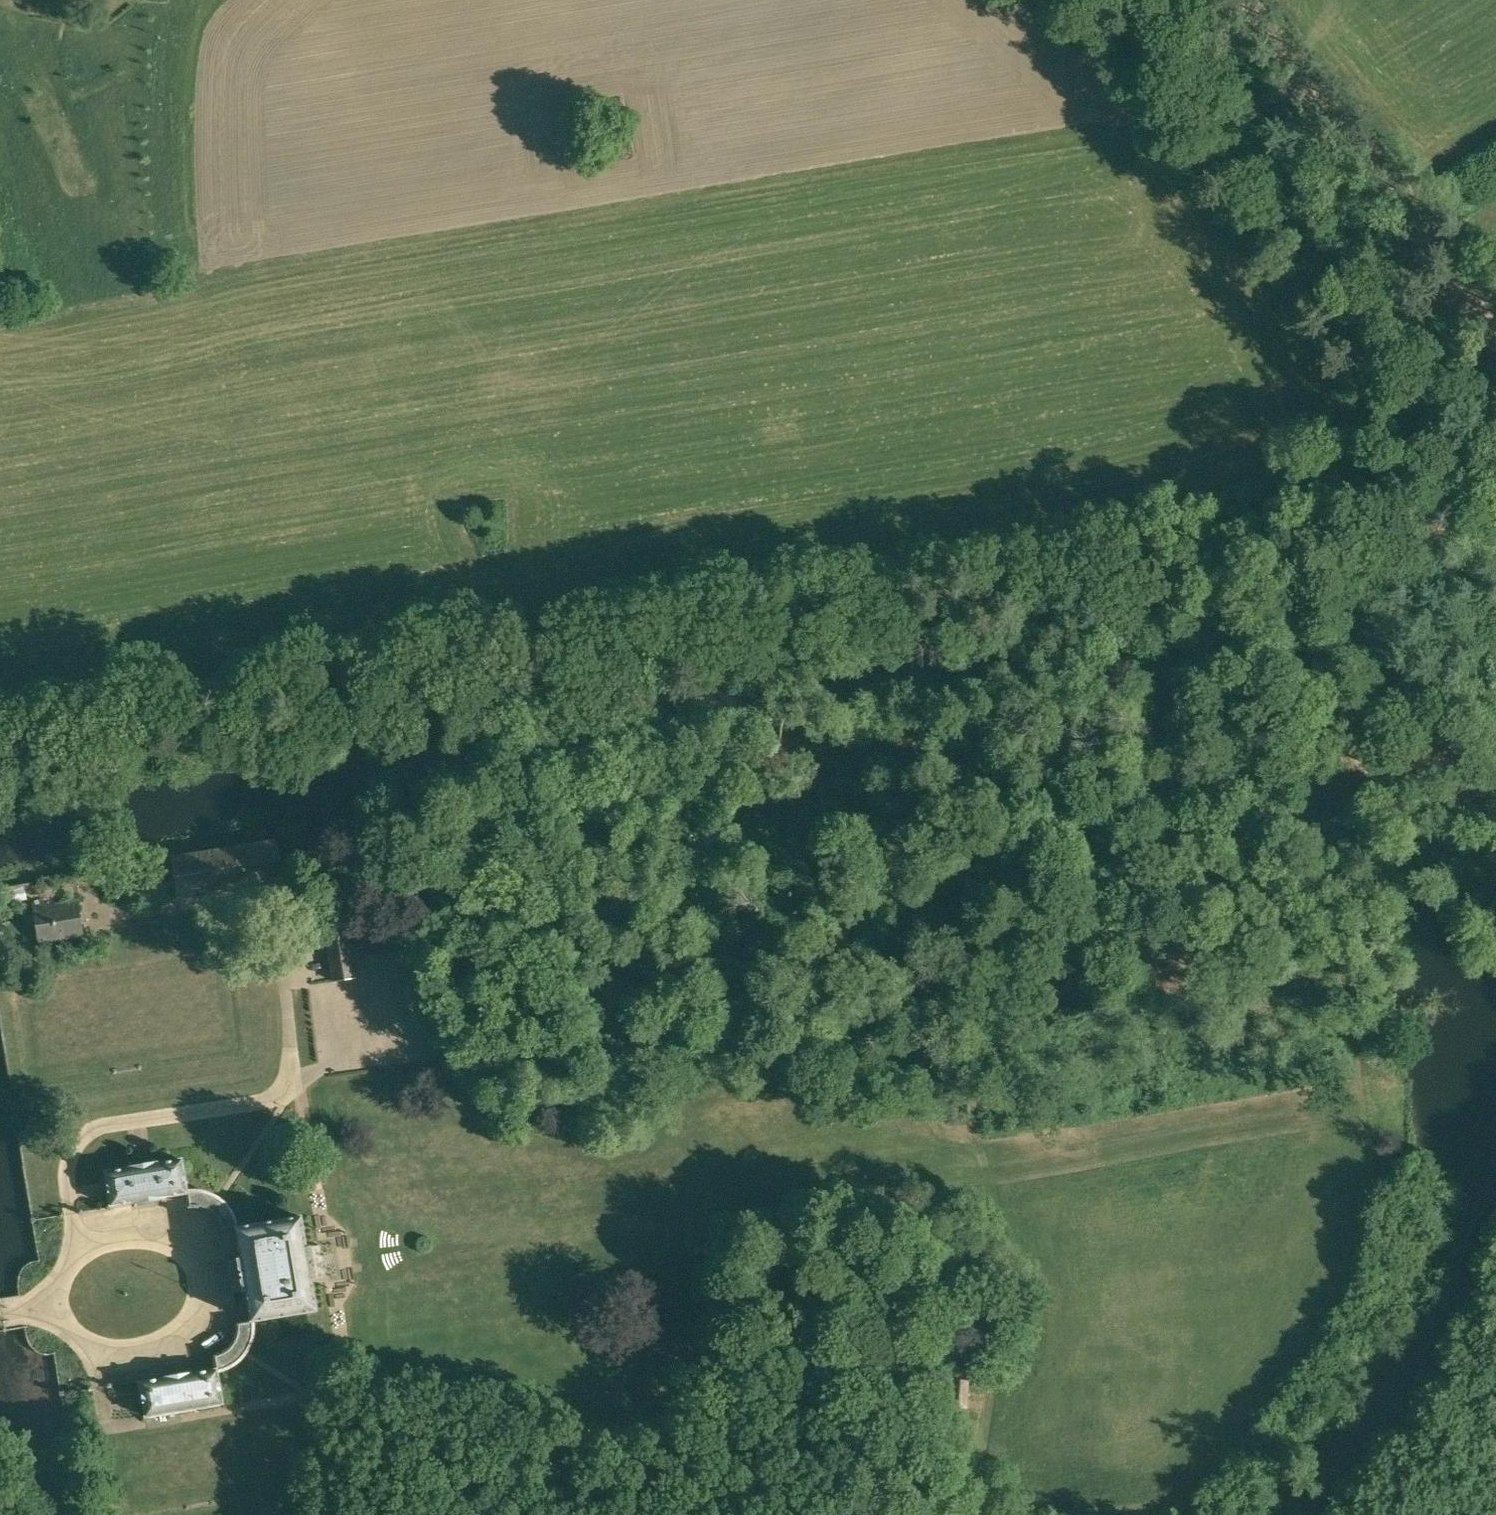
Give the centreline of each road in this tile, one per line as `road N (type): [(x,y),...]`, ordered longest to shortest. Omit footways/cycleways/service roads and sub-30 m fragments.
road 1 (track): [(0,761),(271,704),(483,696),(596,681),(833,608),(1192,565)]
road 2 (track): [(1495,322),(1234,0)]
road 3 (track): [(1192,565),(1495,520)]

